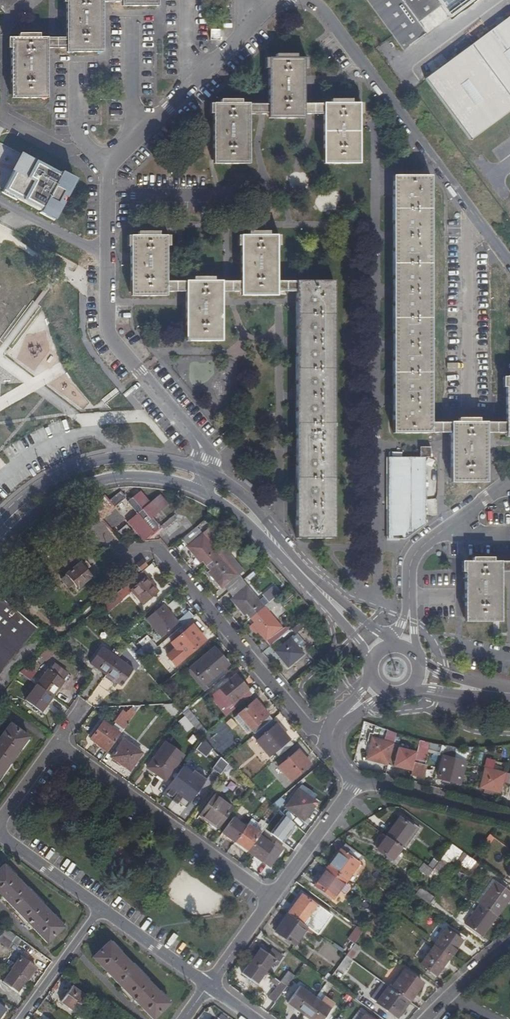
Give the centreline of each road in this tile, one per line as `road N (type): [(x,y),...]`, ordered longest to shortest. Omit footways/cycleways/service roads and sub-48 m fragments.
road 1 (residential): [(208,476),(202,445),(107,331),(109,167),(281,0)]
road 2 (residential): [(310,0),(509,263)]
road 3 (residential): [(331,737),(308,725),(166,556),(131,553),(90,531)]
road 4 (residential): [(59,741),(271,898)]
road 5 (tertiary): [(200,489),(260,534),(359,642),(371,670)]
road 6 (residential): [(279,536),(280,303)]
road 7 (tertiary): [(208,476),(152,459),(97,463),(36,492),(0,525)]
road 8 (tertiary): [(0,526),(100,478),(146,475),(200,489)]
road 9 (residential): [(509,483),(417,551),(409,607)]
road 10 (tertiary): [(393,646),(279,536)]
road 11 (residential): [(509,816),(358,780)]
road 12 (residential): [(271,898),(358,780)]
road 13 (residential): [(19,1018),(98,910)]
road 14 (residential): [(98,910),(208,986)]
road 15 (residential): [(0,841),(98,910)]

